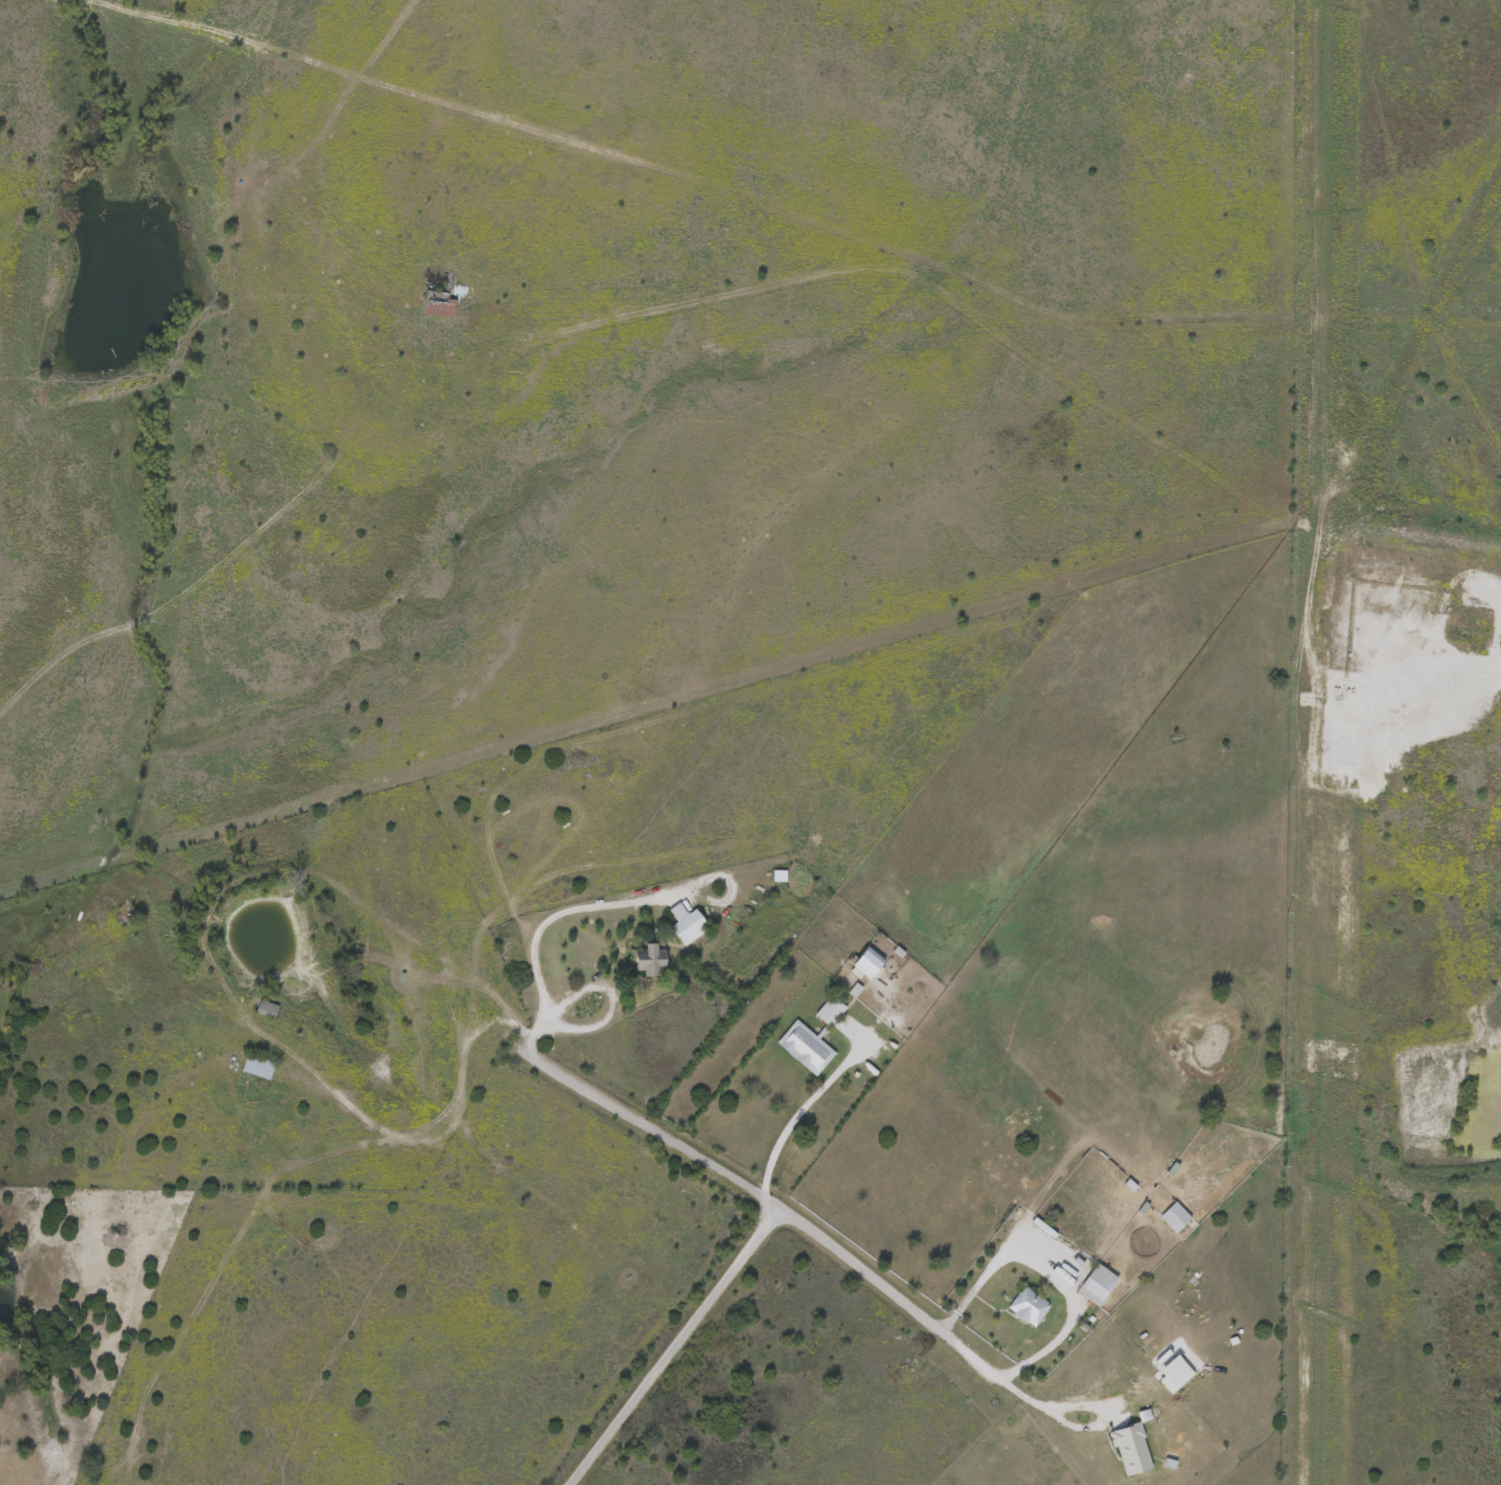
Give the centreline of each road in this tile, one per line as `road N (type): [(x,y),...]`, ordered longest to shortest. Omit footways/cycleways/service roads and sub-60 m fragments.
road 1 (residential): [(523,1052),(718,1168),(944,1329)]
road 2 (residential): [(776,1208),(568,1484)]

